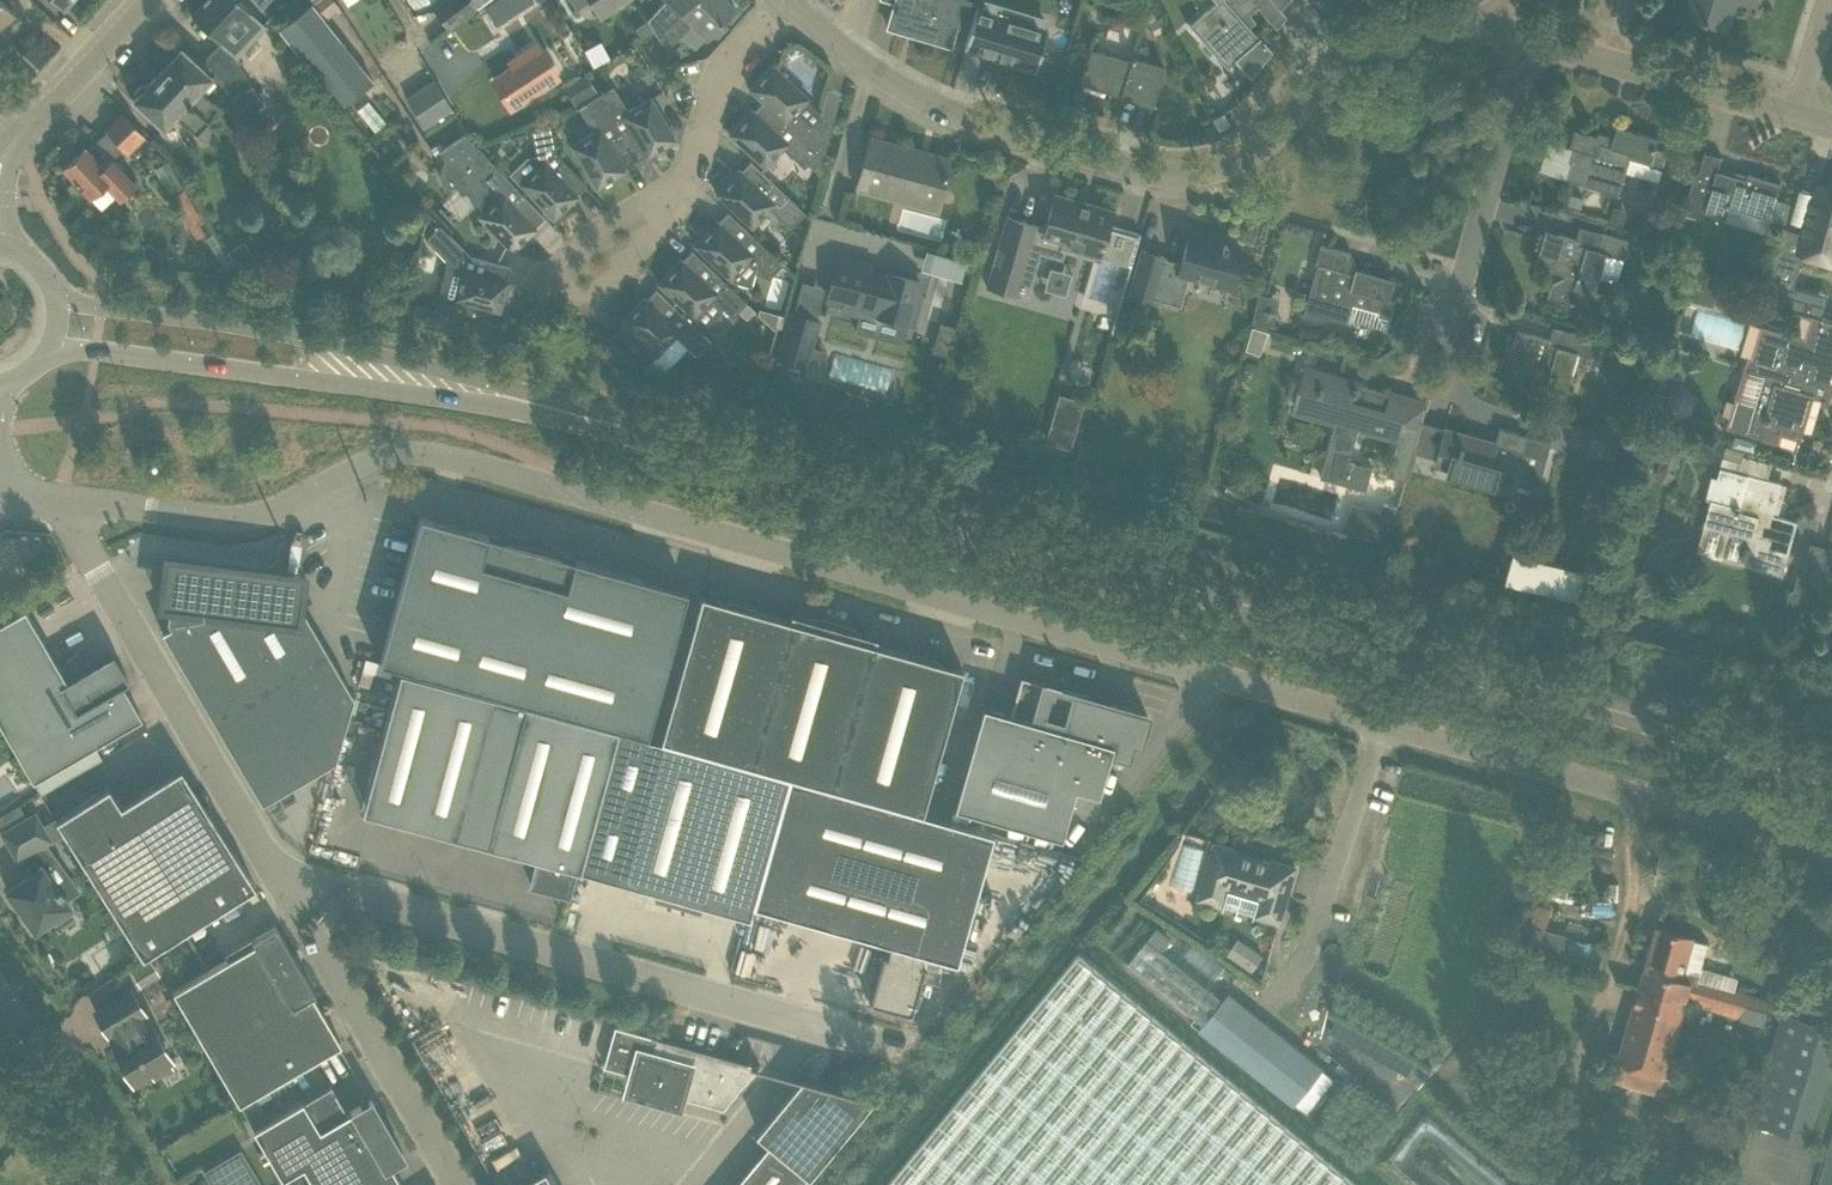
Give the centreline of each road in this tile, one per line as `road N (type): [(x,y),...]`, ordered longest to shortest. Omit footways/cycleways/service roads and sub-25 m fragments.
road 1 (unclassified): [(57,498),(252,517),(363,461),(410,450),(441,454),(1831,847)]
road 2 (secondary): [(1831,773),(619,428)]
road 3 (residential): [(1496,28),(1468,19),(1418,19),(1358,46),(1232,169),(1178,183),(1018,154),(905,107),(845,64),(785,6)]
road 4 (unclassified): [(893,1059),(464,931),(290,890)]
road 5 (secondary): [(619,428),(270,333),(58,302)]
road 6 (secondary): [(52,346),(619,428)]
road 7 (residential): [(290,890),(57,498)]
road 8 (unclassified): [(290,890),(459,1184)]
road 9 (residential): [(692,187),(652,195),(577,238),(558,288),(566,299),(583,300),(674,218)]
road 10 (residential): [(1449,322),(1528,40)]
road 11 (residential): [(1801,117),(1528,40)]
road 12 (unclassified): [(117,1184),(0,995)]
road 13 (residential): [(692,187),(722,81),(785,6)]
road 14 (tertiary): [(8,142),(143,0)]
road 15 (residential): [(1801,117),(1831,0)]

